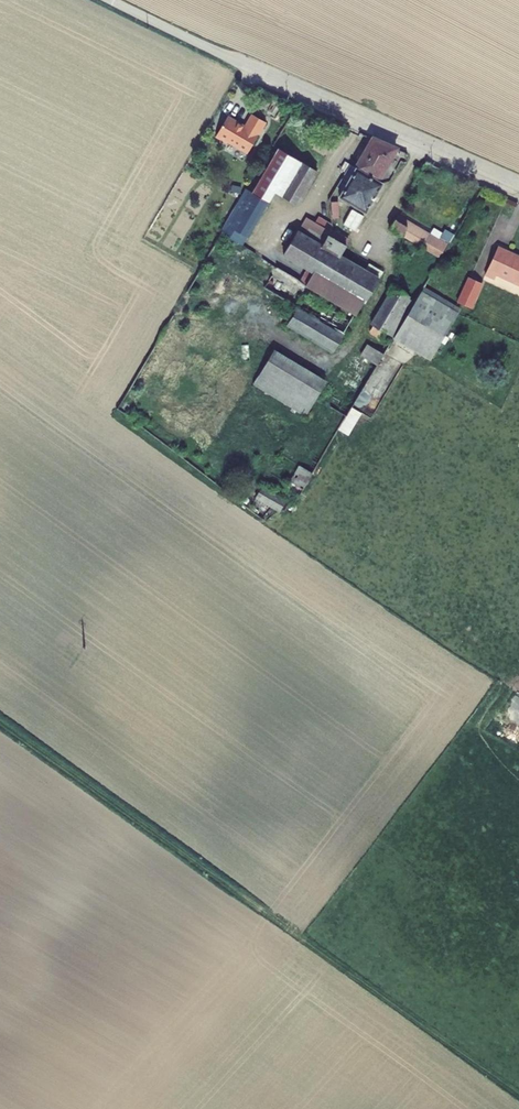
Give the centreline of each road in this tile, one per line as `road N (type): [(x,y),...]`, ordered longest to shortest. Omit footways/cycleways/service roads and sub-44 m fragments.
road 1 (residential): [(518,183),(244,63)]
road 2 (unclassified): [(112,0),(244,63)]

